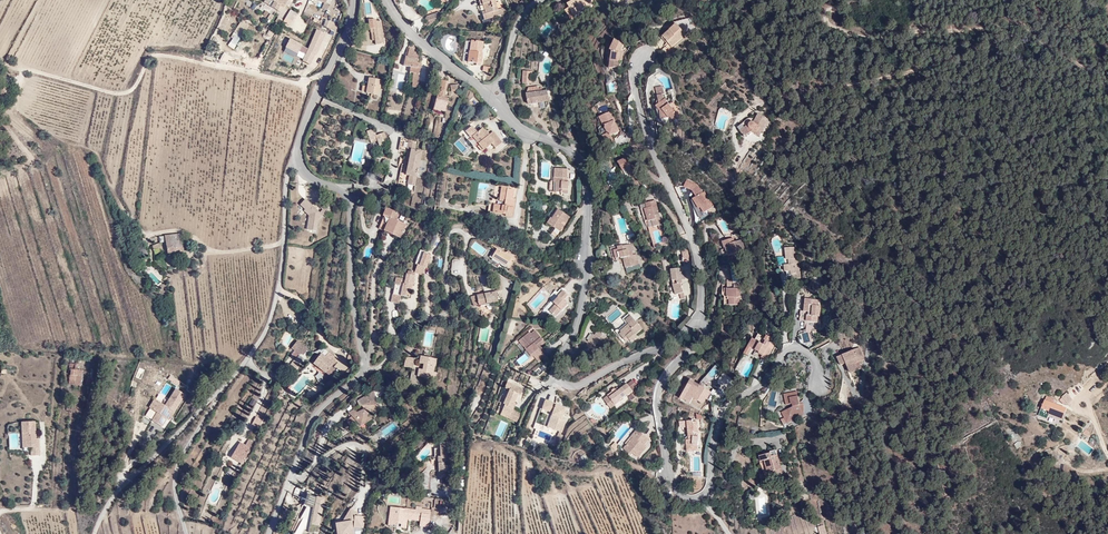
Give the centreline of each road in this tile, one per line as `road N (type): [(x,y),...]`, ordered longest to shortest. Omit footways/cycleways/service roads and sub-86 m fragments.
road 1 (residential): [(388,0),(410,33),(508,117),(584,165),(591,197),(584,295),(558,371),(569,385),(674,343),(702,318),(692,234),(641,99),(644,54)]
road 2 (unclassified): [(297,149),(266,330),(221,390),(112,498),(94,533)]
road 3 (tertiary): [(297,149),(301,171),(345,193),(350,205),(351,290),(364,370),(310,425),(269,533)]
road 4 (track): [(323,83),(170,54),(150,57),(124,93),(23,75),(7,125),(28,158),(6,169)]
road 5 (tertiary): [(355,0),(297,149)]

